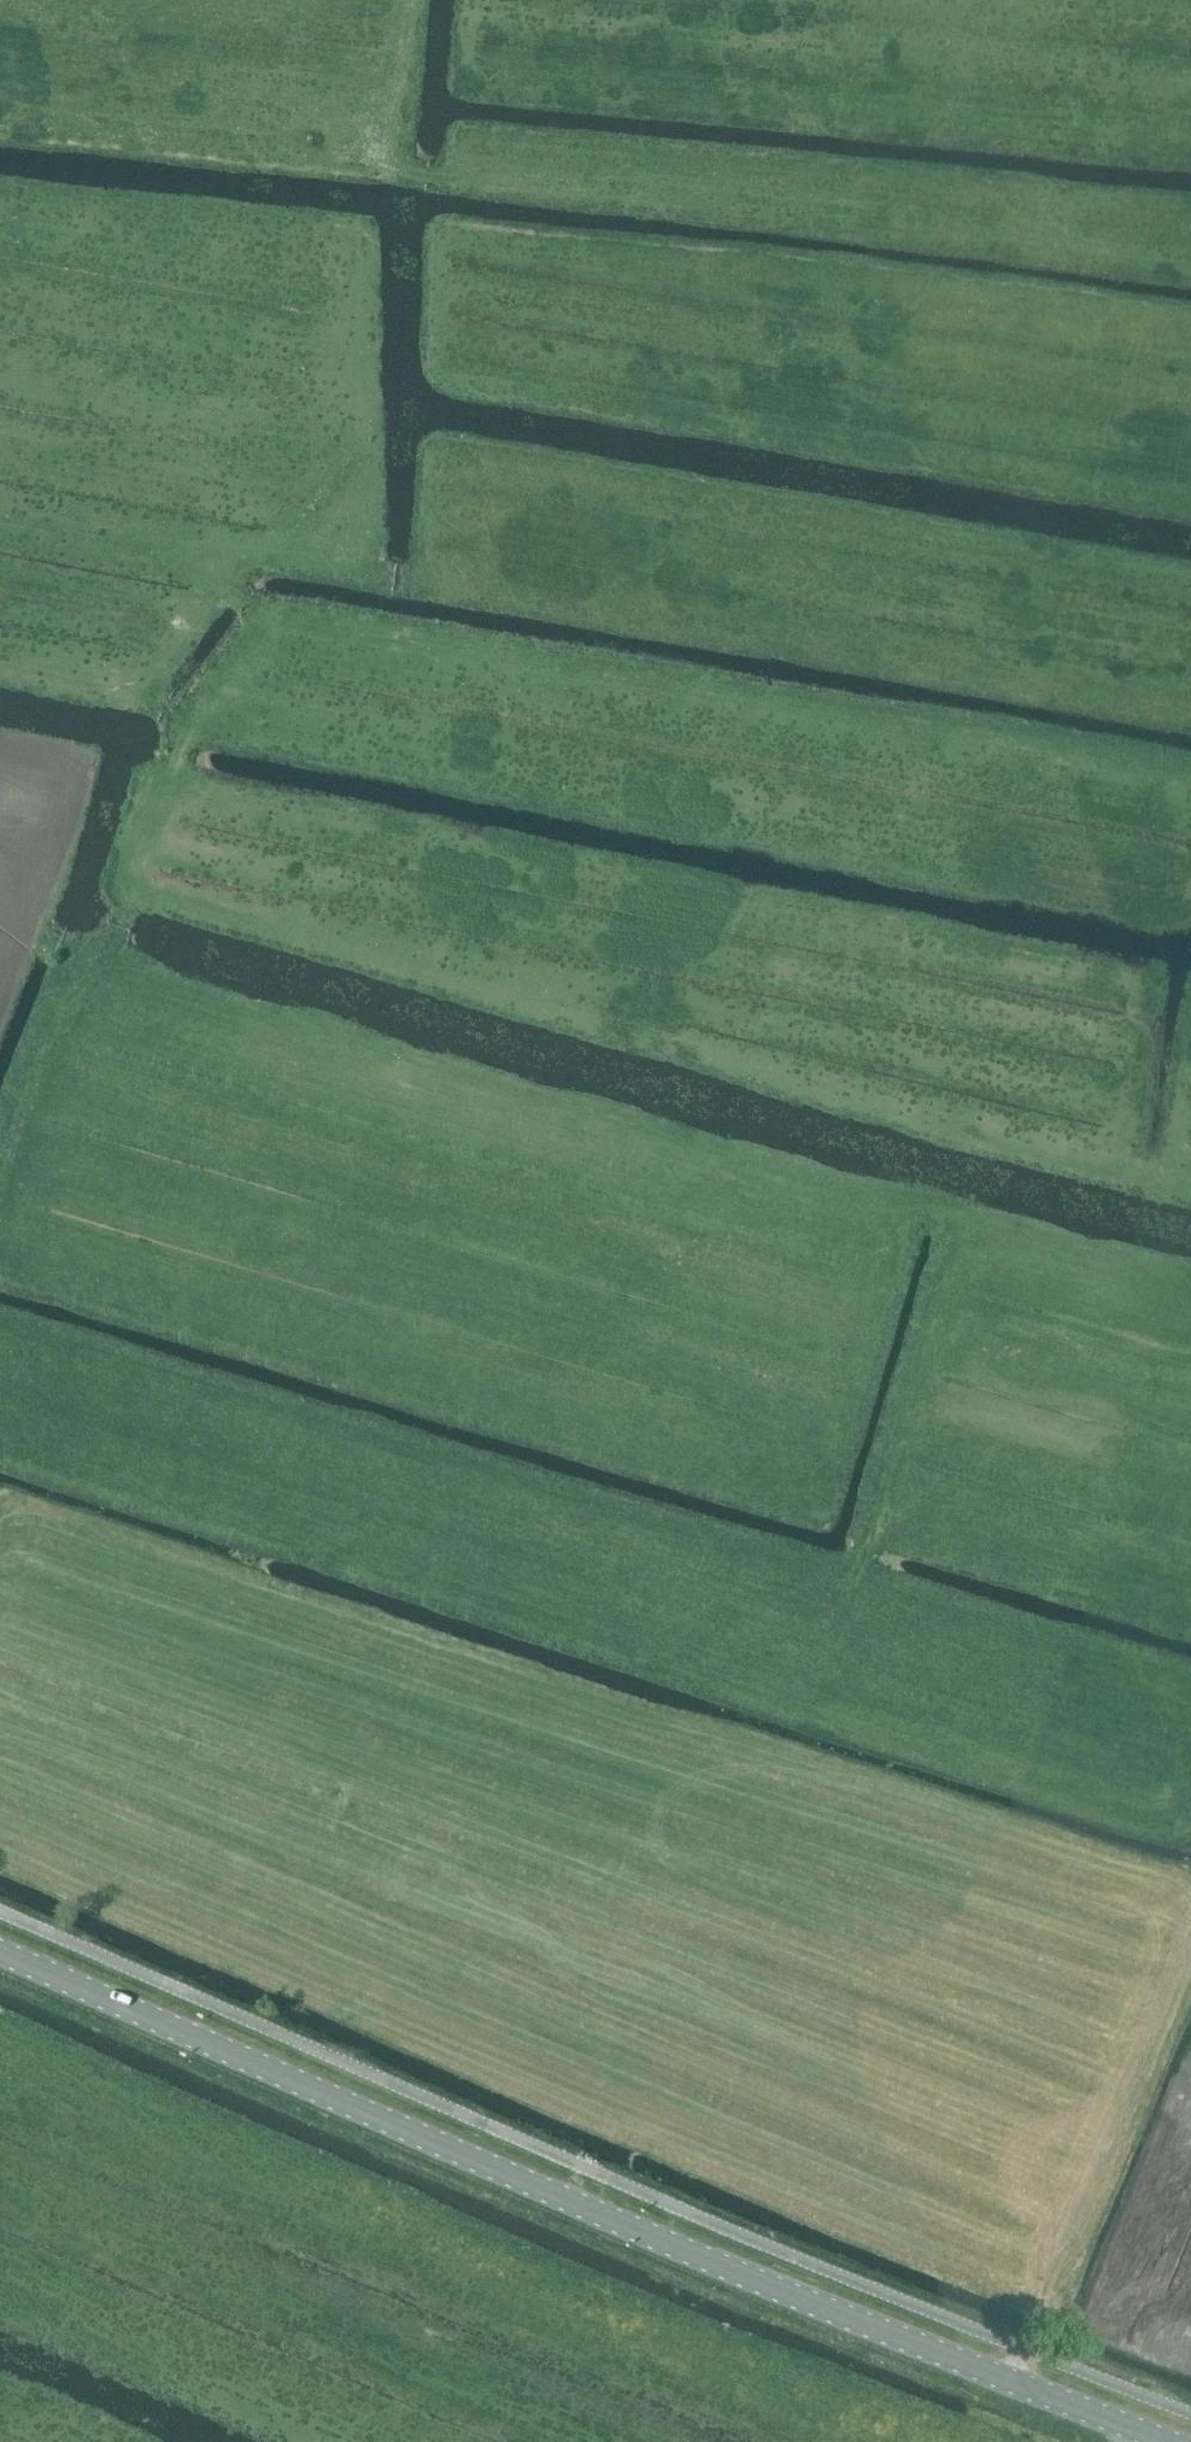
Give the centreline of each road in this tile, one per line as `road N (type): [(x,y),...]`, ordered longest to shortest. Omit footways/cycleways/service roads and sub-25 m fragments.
road 1 (secondary): [(1171,2441),(0,1963)]

